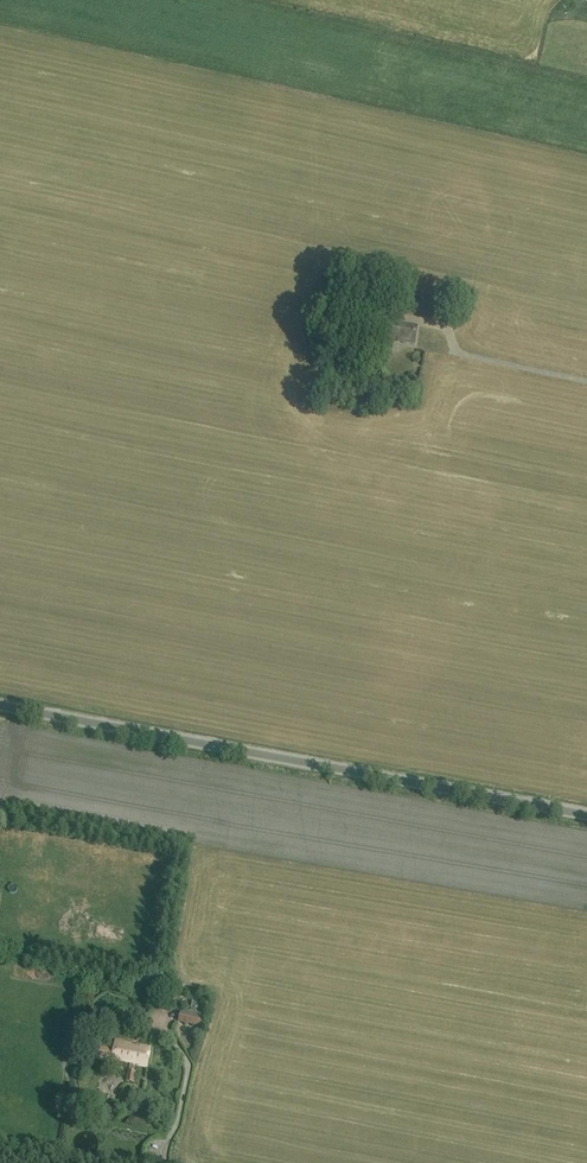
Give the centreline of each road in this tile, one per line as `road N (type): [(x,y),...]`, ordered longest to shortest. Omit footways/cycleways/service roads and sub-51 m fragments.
road 1 (unclassified): [(586,814),(0,705)]

